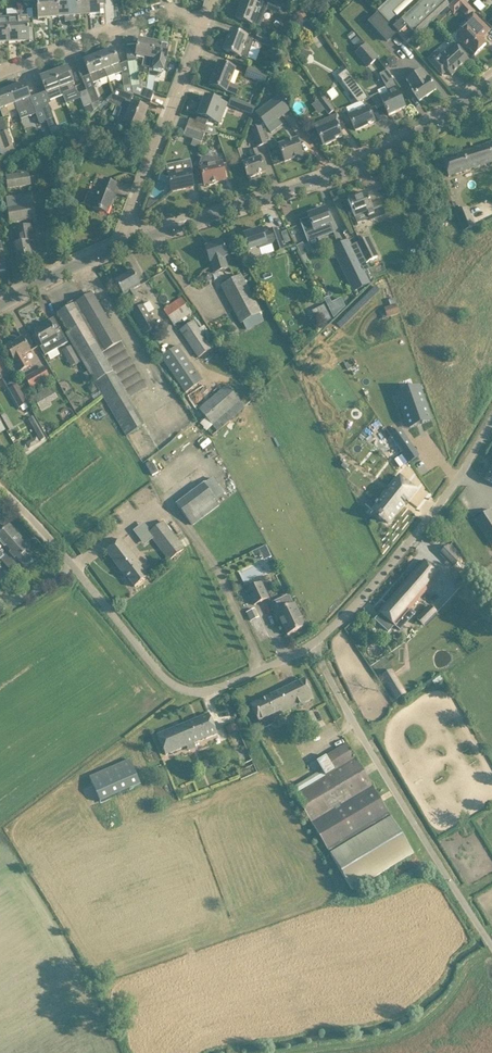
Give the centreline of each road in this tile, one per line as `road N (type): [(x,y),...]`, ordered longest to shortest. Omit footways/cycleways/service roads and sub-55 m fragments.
road 1 (unclassified): [(312,646),(212,690),(175,686),(0,489)]
road 2 (tertiary): [(133,240),(359,163),(491,83)]
road 3 (unclassified): [(491,946),(312,646)]
road 4 (unclassified): [(312,646),(425,524),(491,420)]
road 5 (residential): [(133,240),(138,195),(202,27)]
road 6 (residential): [(0,74),(156,15),(202,27)]
road 7 (tertiary): [(0,304),(133,240)]

